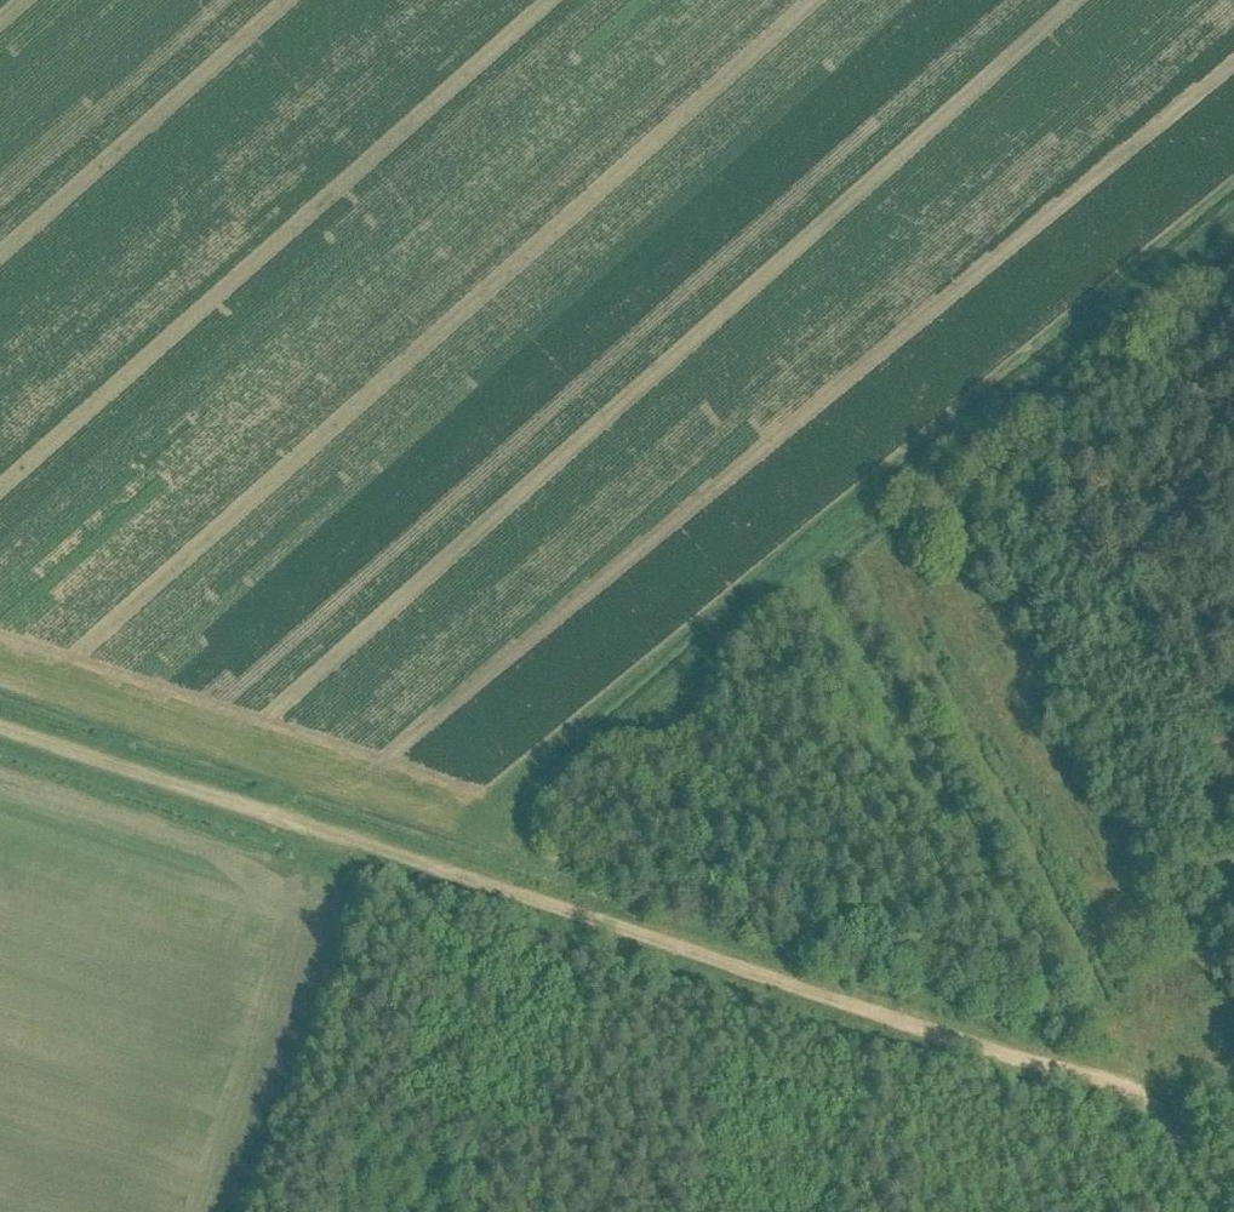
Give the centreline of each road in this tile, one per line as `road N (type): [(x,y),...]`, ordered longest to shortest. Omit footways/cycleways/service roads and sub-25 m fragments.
road 1 (track): [(1206,1211),(1152,1110),(1129,1094),(0,729)]

